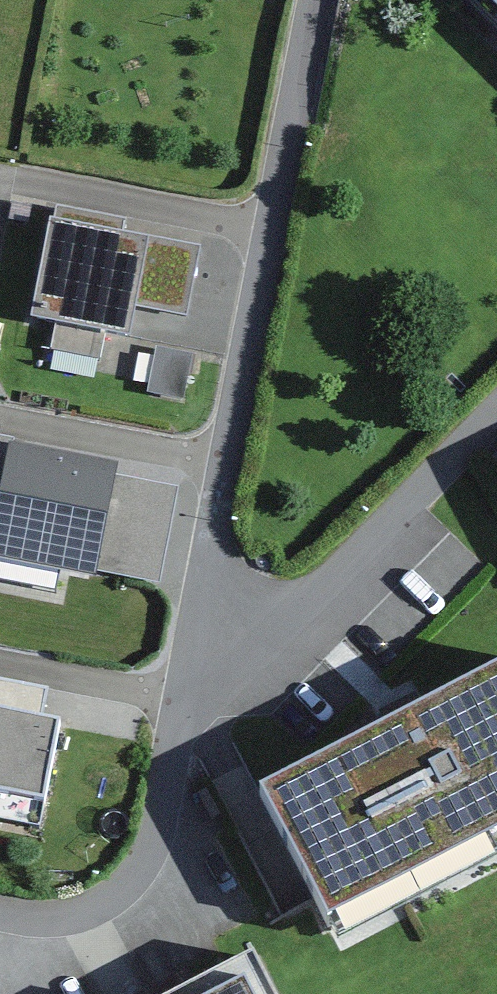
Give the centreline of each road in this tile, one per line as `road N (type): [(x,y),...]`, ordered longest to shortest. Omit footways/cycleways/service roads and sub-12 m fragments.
road 1 (residential): [(308,0),(180,653)]
road 2 (residential): [(496,404),(275,635),(214,659),(180,653)]
road 3 (residential): [(180,653),(138,866),(109,900),(70,920),(0,919)]

